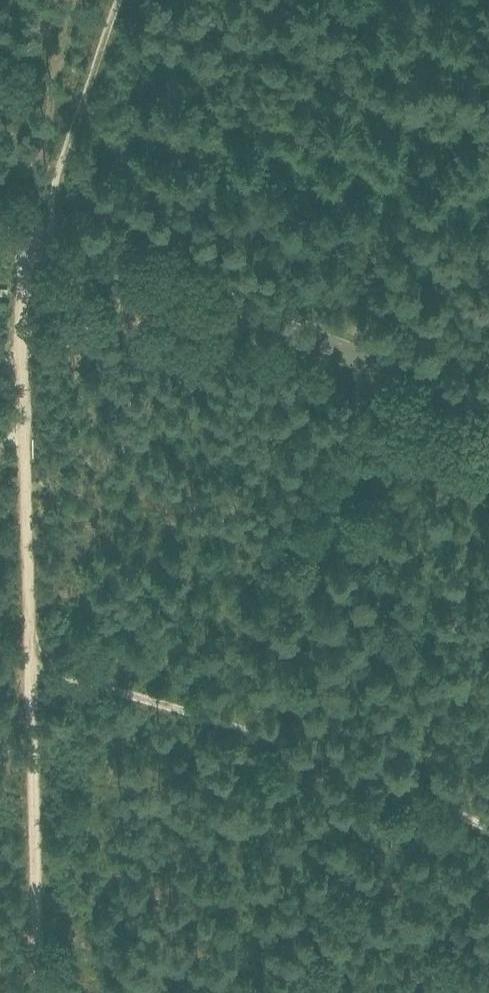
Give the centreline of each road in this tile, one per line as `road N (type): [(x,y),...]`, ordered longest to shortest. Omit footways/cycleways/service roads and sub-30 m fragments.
road 1 (track): [(27,371),(47,992)]
road 2 (tertiary): [(488,399),(0,227)]
road 3 (track): [(36,638),(251,738),(488,829)]
road 4 (track): [(128,0),(33,239),(27,371)]

